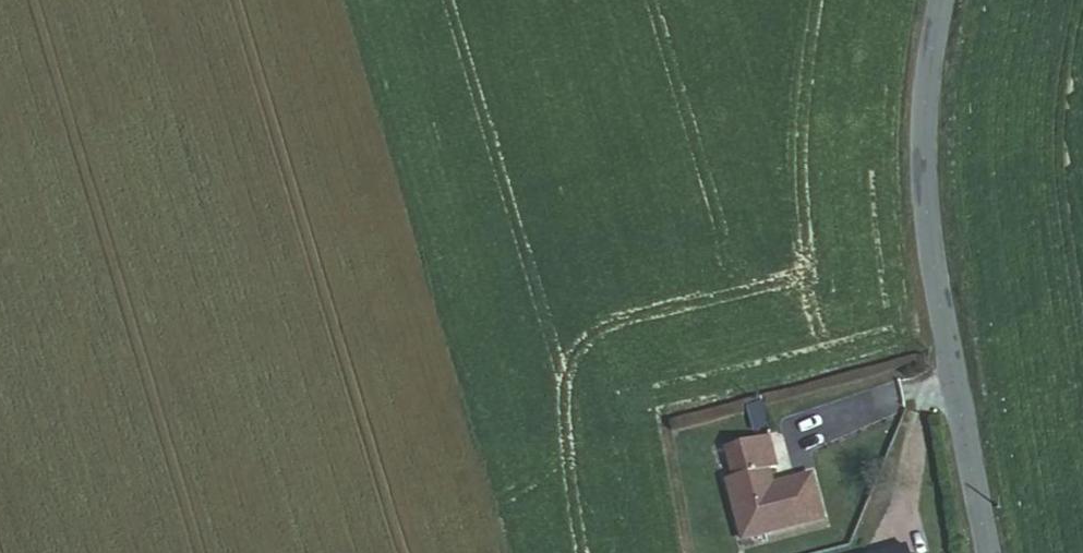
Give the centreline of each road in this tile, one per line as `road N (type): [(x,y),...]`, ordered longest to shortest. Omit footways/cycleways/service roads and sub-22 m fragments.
road 1 (tertiary): [(983,552),(927,259),(917,148),(939,0)]

